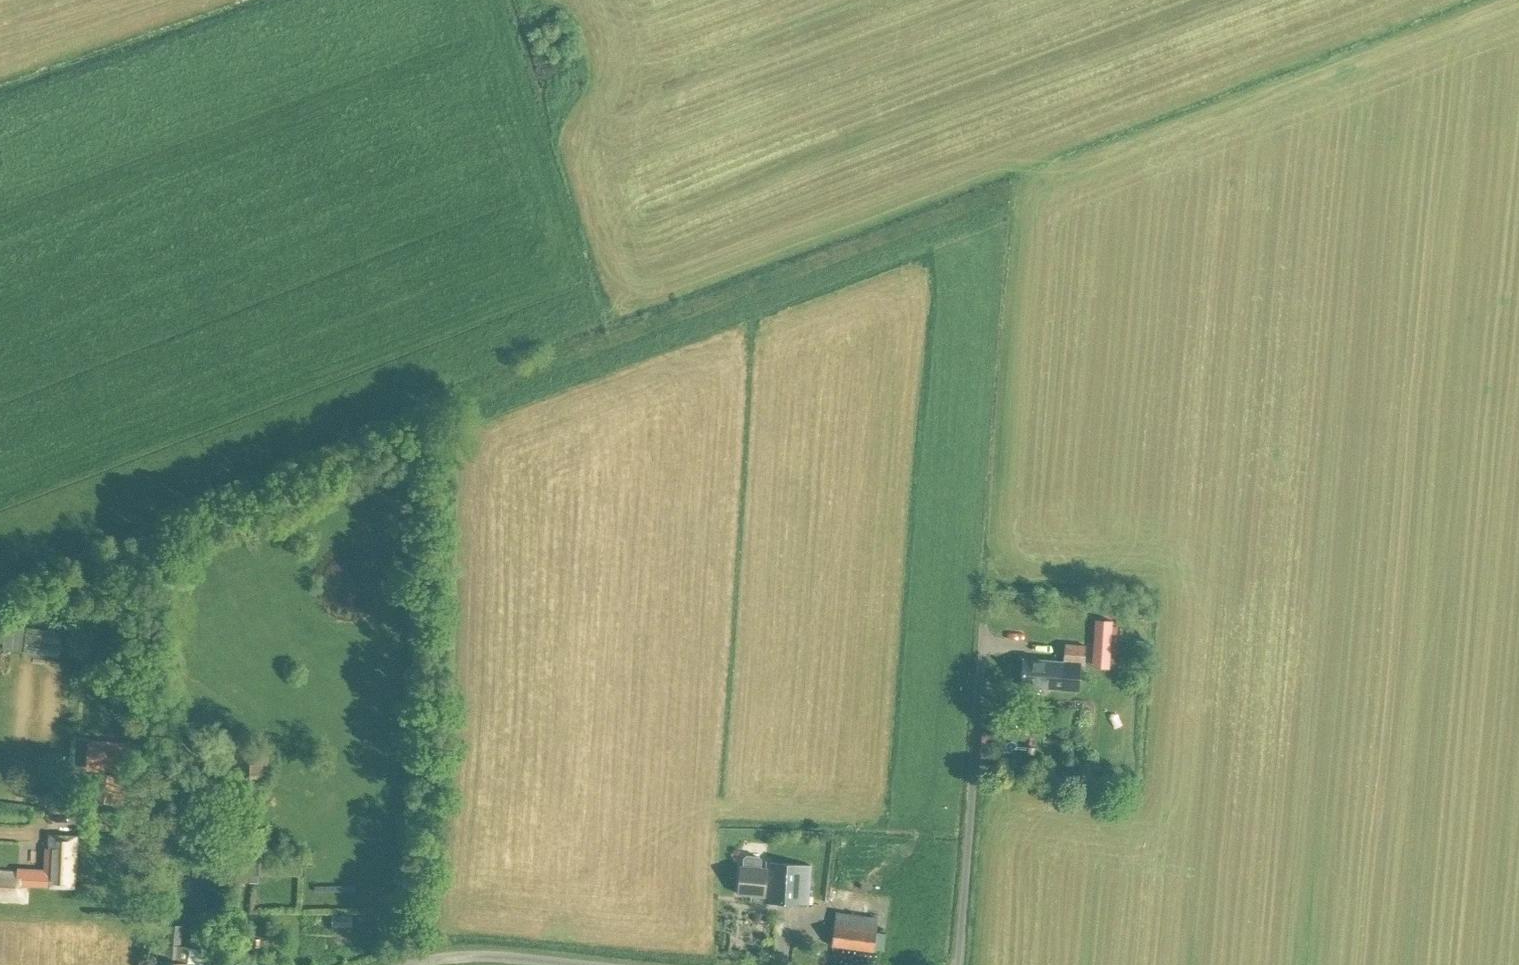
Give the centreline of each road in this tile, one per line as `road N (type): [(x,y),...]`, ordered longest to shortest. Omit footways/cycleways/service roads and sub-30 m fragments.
road 1 (unclassified): [(956,964),(975,750)]
road 2 (unclassified): [(395,964),(450,954),(570,964)]

